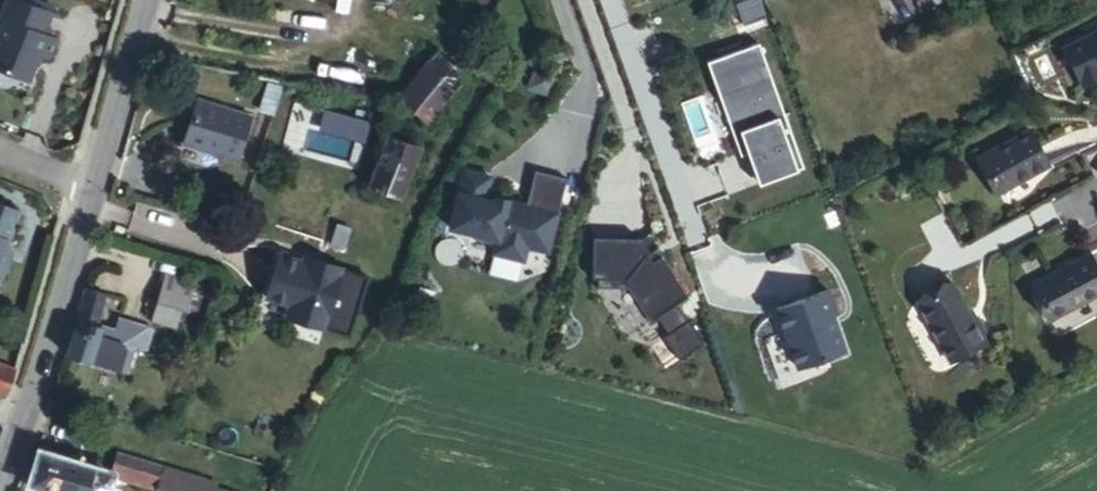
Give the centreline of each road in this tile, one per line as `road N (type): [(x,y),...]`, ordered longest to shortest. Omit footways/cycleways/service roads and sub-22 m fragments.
road 1 (secondary): [(0,474),(93,186)]
road 2 (secondary): [(93,186),(145,0)]

